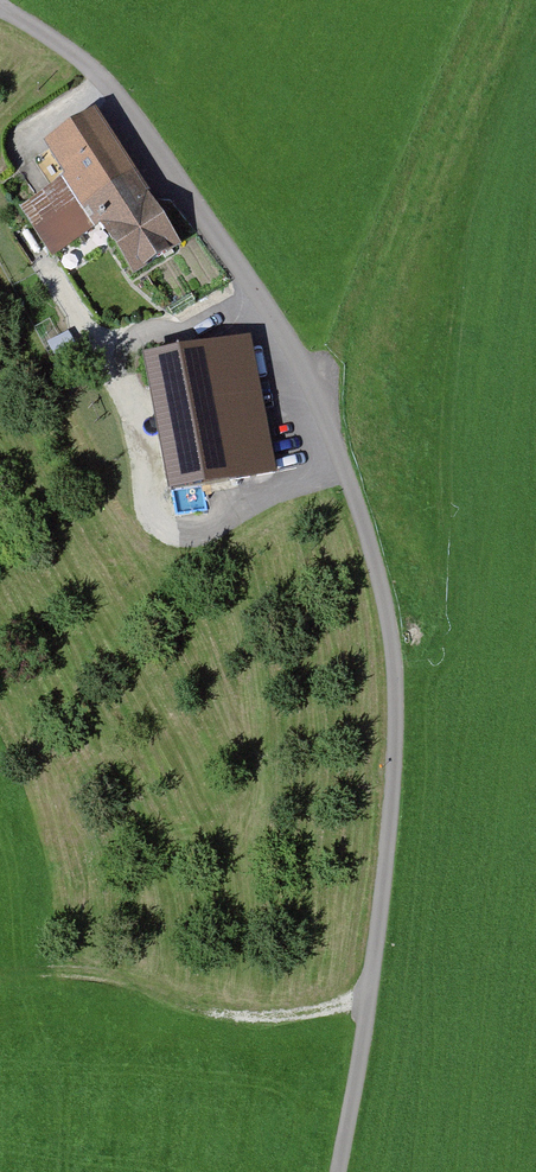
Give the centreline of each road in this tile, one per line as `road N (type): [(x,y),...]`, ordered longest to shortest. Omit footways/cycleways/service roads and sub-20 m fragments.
road 1 (track): [(0,4),(68,49),(129,115),(288,347),(354,493),(384,600),(398,700),(377,932),(340,1171)]
road 2 (track): [(315,398),(486,0)]
road 3 (track): [(44,973),(90,974),(236,1019),(270,1022),(367,1001)]

